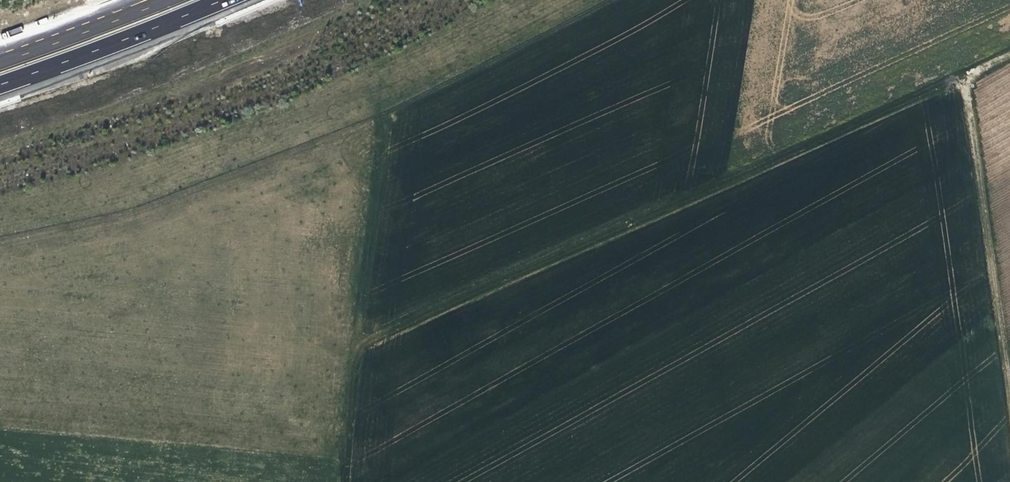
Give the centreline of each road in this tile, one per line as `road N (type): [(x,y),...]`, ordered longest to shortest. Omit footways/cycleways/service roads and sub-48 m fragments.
road 1 (track): [(349,349),(960,72),(1009,406)]
road 2 (track): [(378,119),(339,481)]
road 3 (motorway): [(0,83),(219,0)]
road 4 (motorway): [(153,0),(0,56)]

